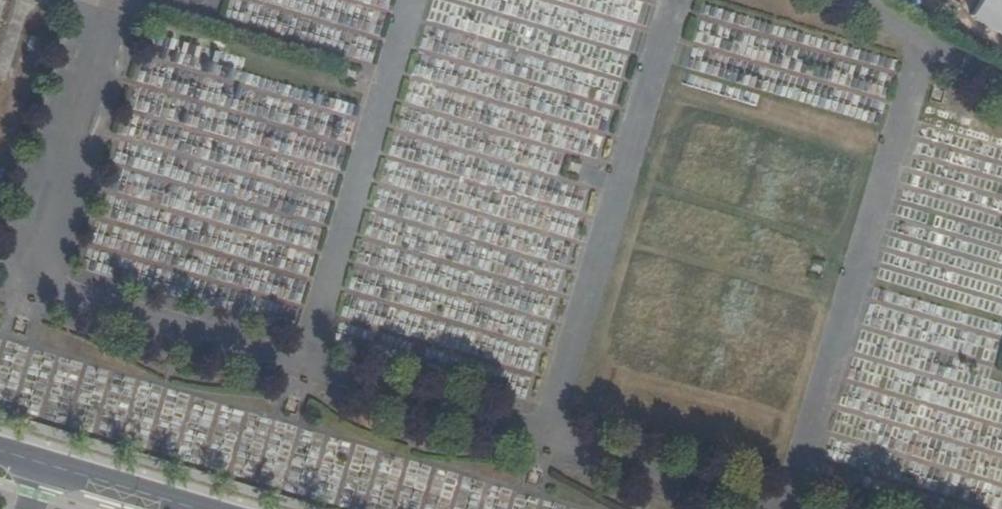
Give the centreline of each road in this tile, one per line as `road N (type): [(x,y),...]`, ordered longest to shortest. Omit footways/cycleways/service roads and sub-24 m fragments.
road 1 (tertiary): [(241,508),(44,451)]

